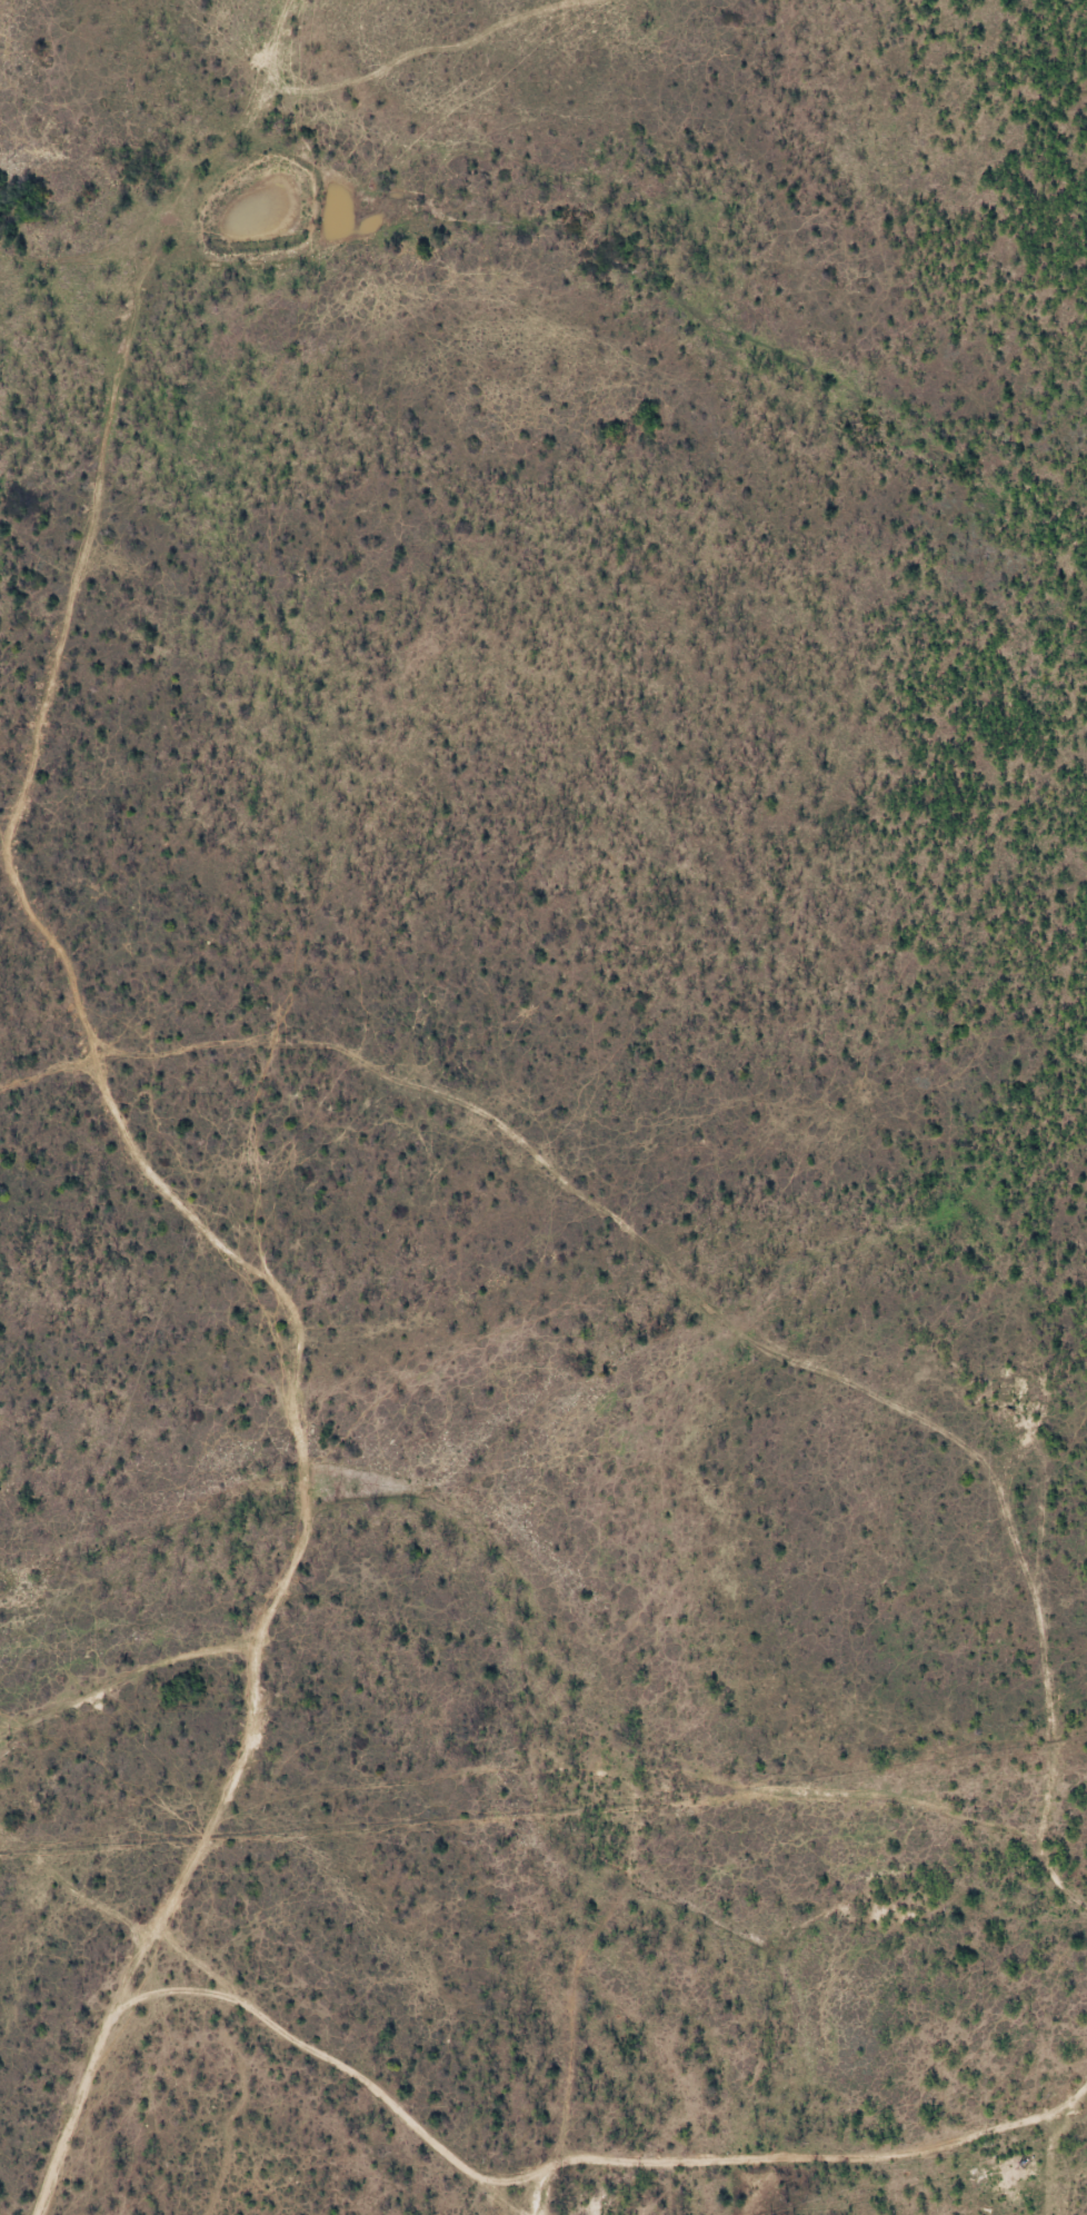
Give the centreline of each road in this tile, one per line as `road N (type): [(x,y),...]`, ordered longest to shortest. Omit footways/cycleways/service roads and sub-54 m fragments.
road 1 (residential): [(35,2214),(97,2045),(236,1775),(277,1436),(260,1430),(255,1344),(113,1146),(52,904),(114,486),(164,310),(210,203),(282,113),(569,34),(637,0)]
road 2 (residential): [(1086,1909),(1001,1859),(687,1780),(648,1797),(569,1960),(558,2107),(580,2142),(878,2164),(968,2193),(990,2214)]
road 3 (residential): [(1048,1444),(1049,1887)]

